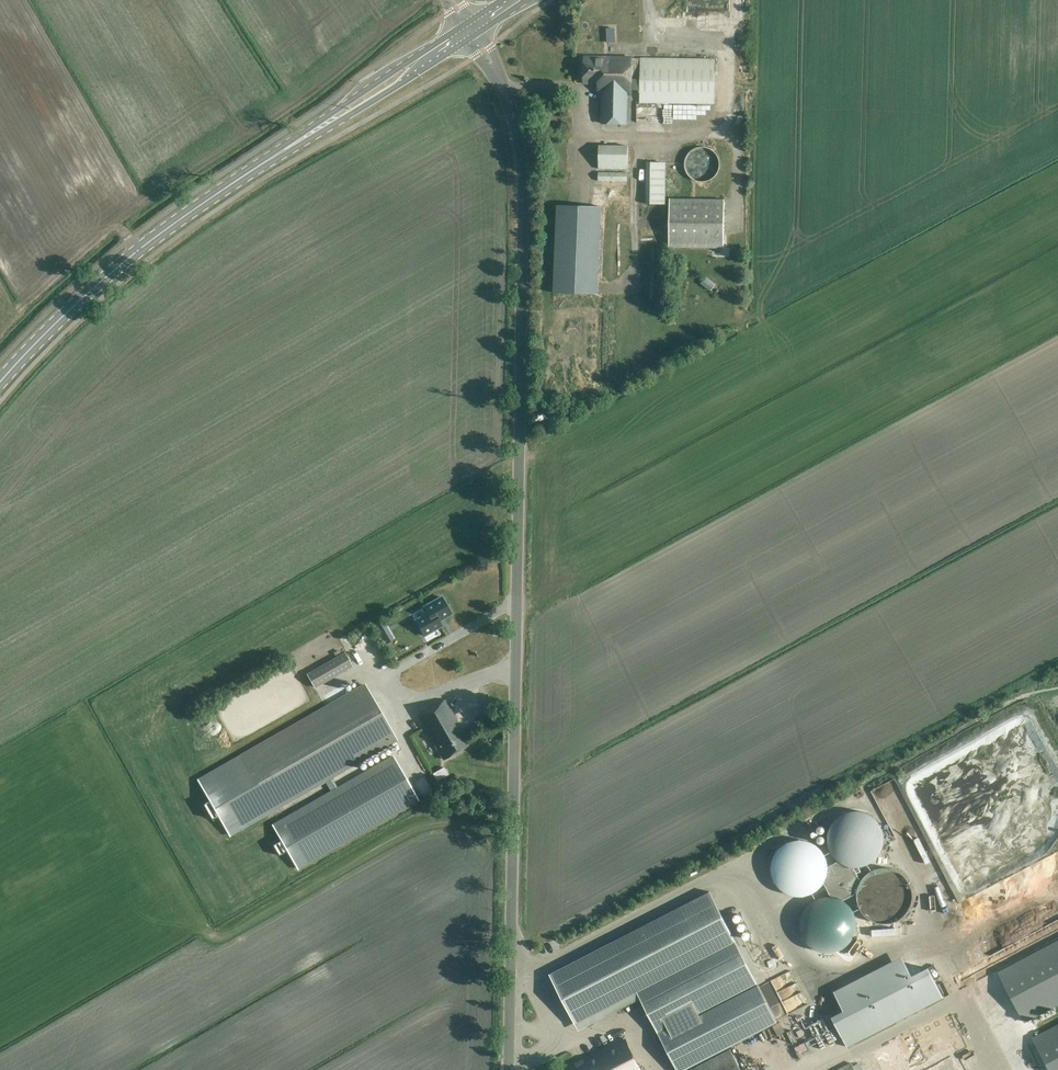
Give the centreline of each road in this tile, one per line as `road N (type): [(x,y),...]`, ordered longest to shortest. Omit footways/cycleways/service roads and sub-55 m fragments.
road 1 (unclassified): [(510,1069),(522,177),(496,73)]
road 2 (primary): [(0,382),(123,262),(285,149)]
road 3 (primary): [(460,28),(285,149)]
road 4 (primary): [(285,149),(467,40)]
road 5 (track): [(138,251),(116,223),(0,331)]

